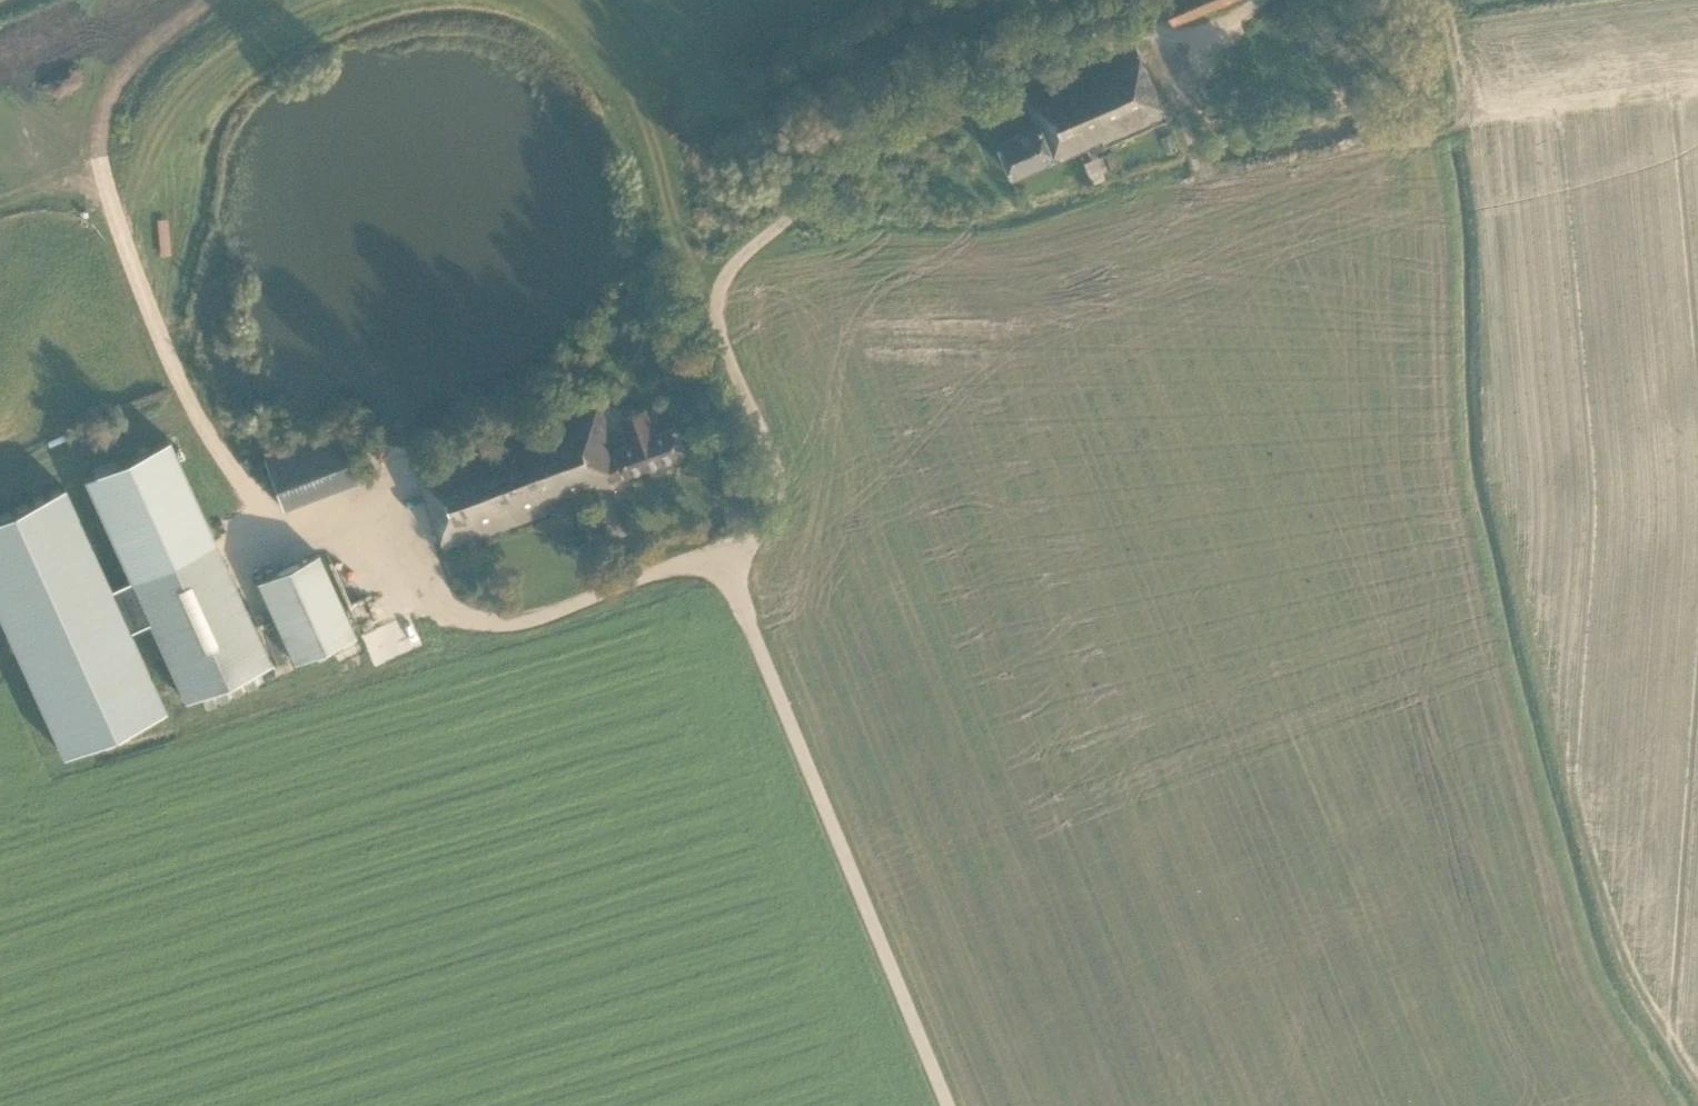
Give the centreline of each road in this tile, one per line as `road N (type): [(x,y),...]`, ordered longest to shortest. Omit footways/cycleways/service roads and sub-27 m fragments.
road 1 (track): [(221,0),(191,13),(152,49),(118,95),(104,136),(109,189),(136,272),(194,407),(281,534),(424,584)]
road 2 (track): [(737,274),(682,262),(674,238),(677,202),(645,114),(564,15),(536,0)]
road 3 (track): [(330,0),(228,57),(175,113),(117,215)]
road 4 (track): [(1209,193),(1162,41),(1254,10),(1261,0)]
road 5 (track): [(194,407),(82,455)]

